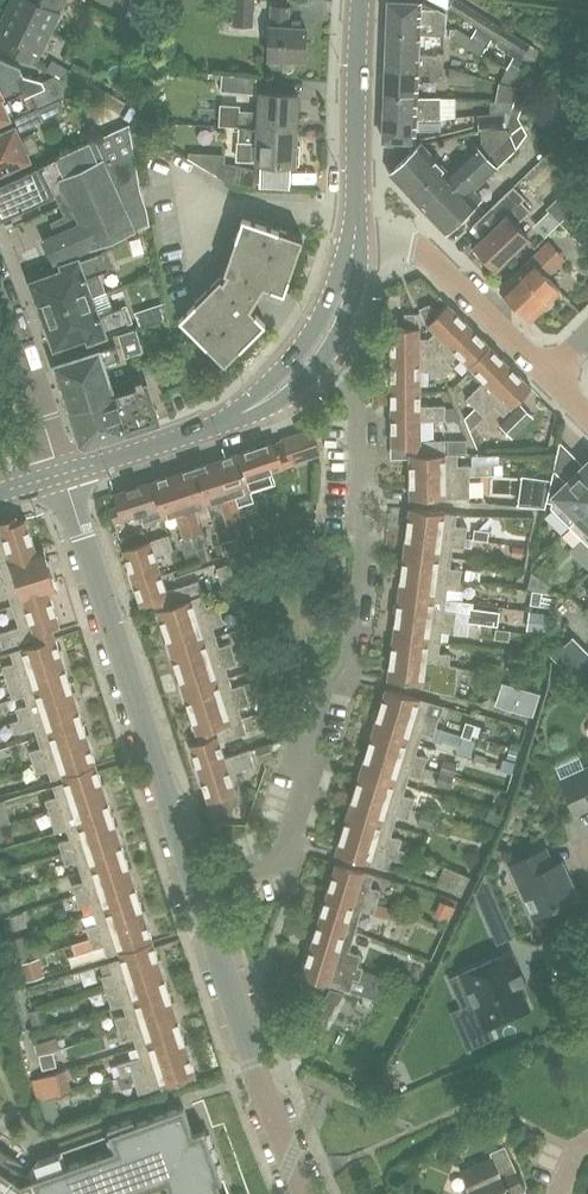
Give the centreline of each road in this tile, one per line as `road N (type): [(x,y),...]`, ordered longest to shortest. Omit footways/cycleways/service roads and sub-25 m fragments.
road 1 (residential): [(195,887),(279,859),(309,769),(292,763),(316,692),(346,674),(363,558),(360,404),(320,353)]
road 2 (unclassified): [(195,887),(58,474)]
road 3 (unclassified): [(307,1193),(195,887)]
road 4 (secondary): [(58,474),(219,426),(257,409),(320,353)]
road 5 (unclassified): [(549,377),(418,248),(356,243)]
road 6 (secondary): [(356,243),(360,0)]
road 7 (residential): [(58,474),(0,310)]

